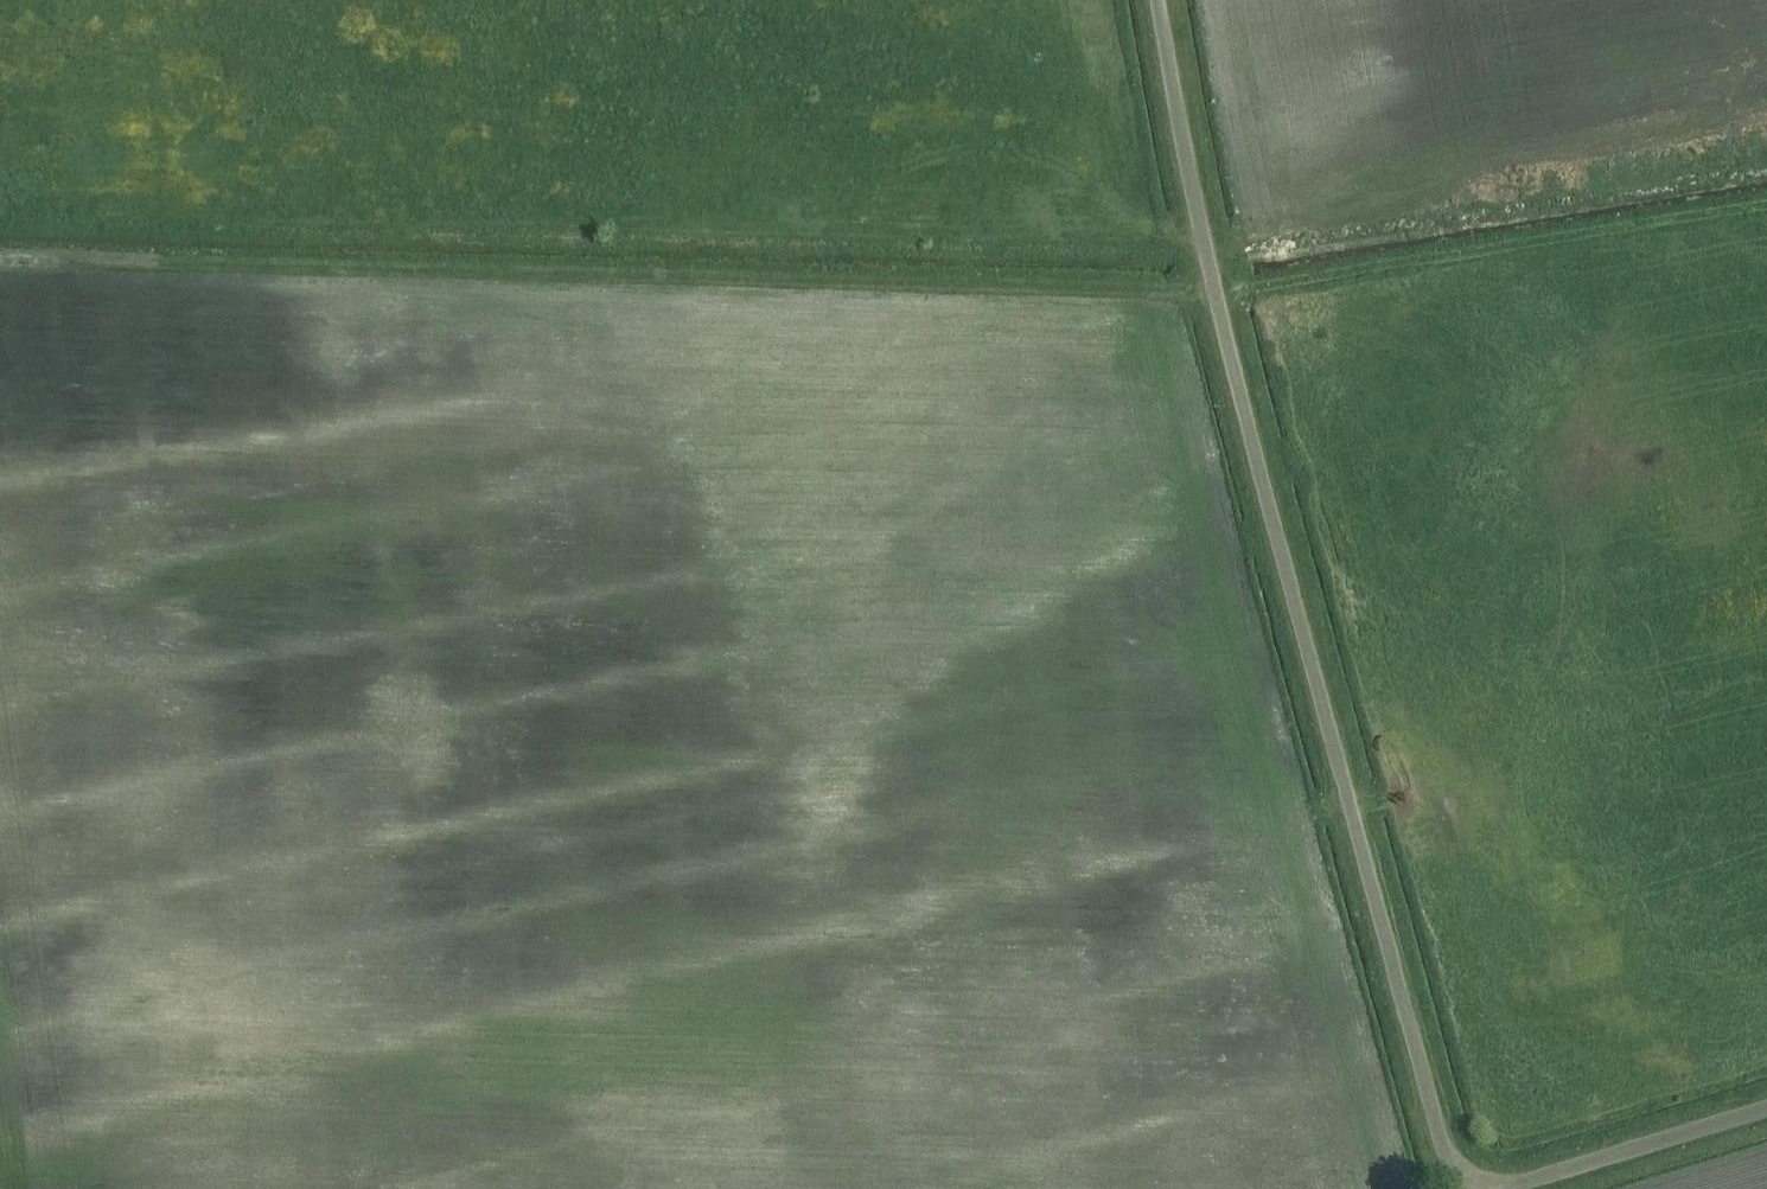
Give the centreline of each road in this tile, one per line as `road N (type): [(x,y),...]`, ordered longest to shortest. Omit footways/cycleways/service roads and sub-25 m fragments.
road 1 (unclassified): [(1158,0),(1209,271),(1456,1188)]
road 2 (unclassified): [(1498,1188),(1766,1108)]

